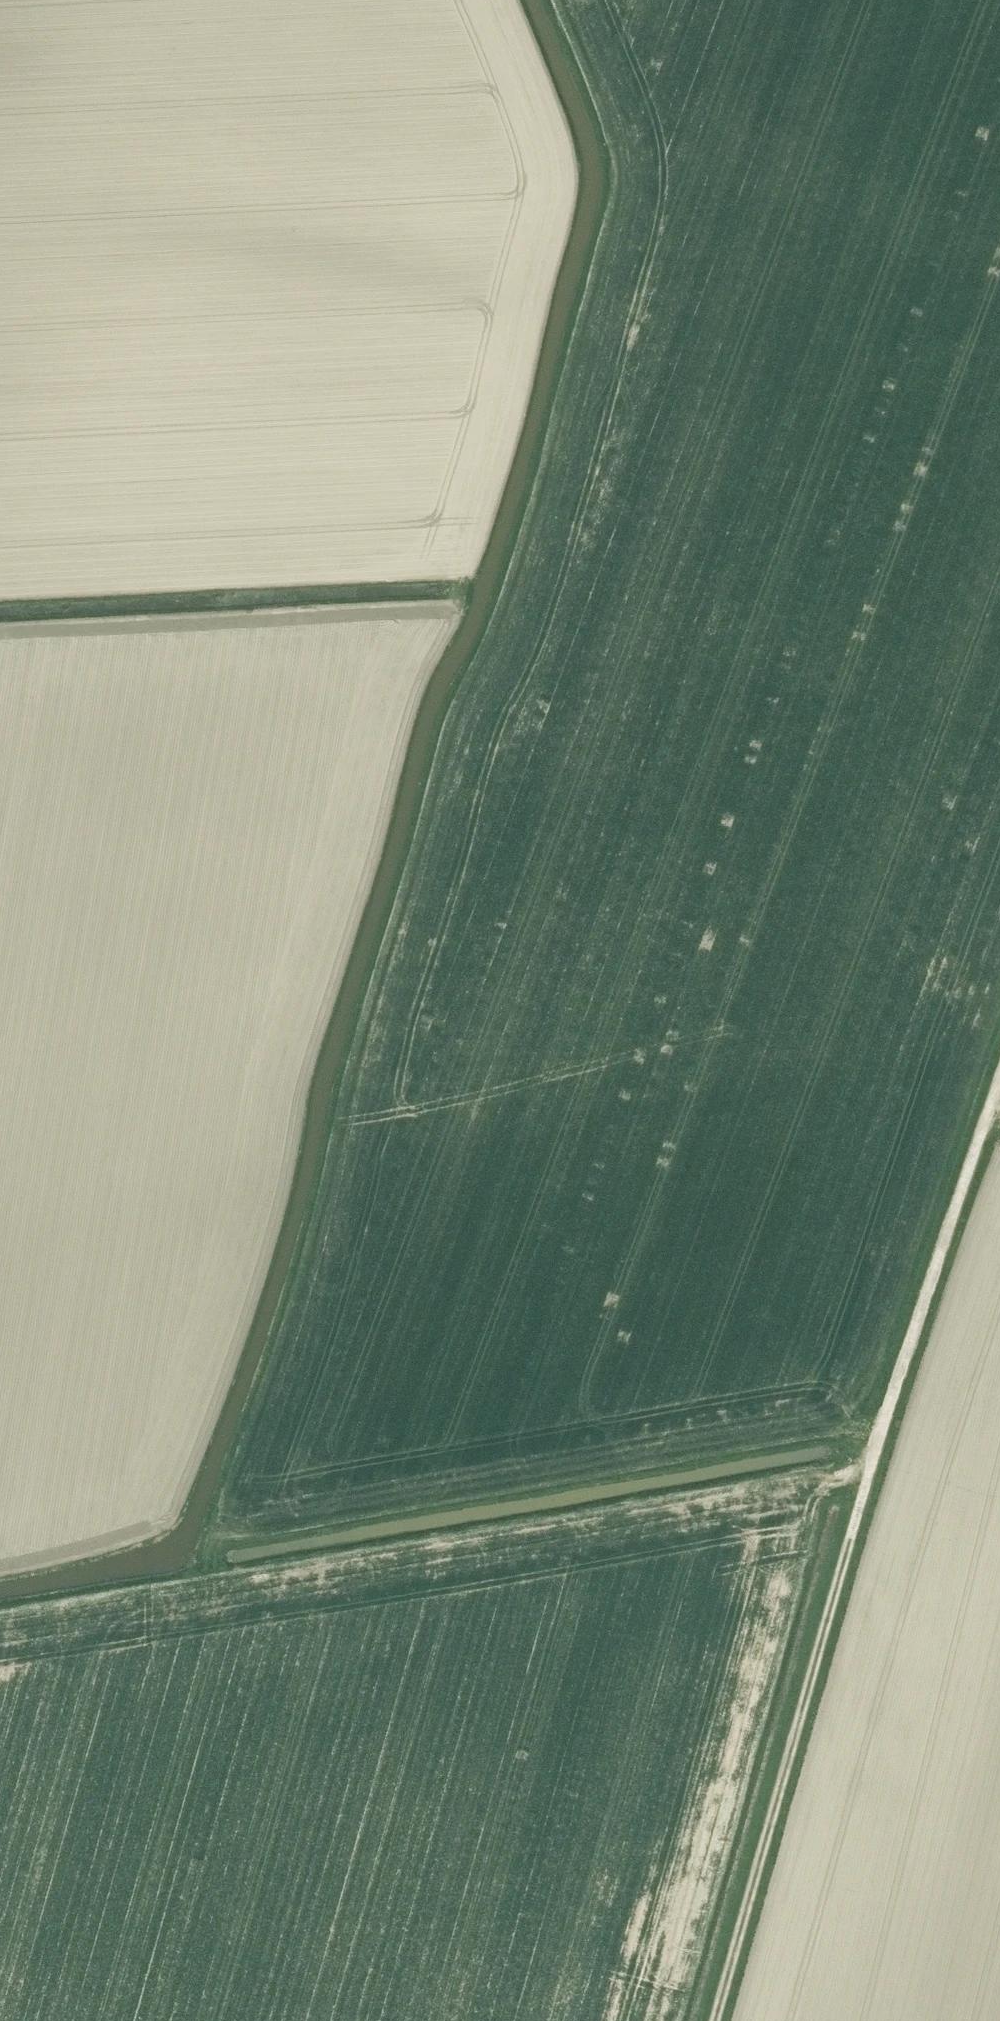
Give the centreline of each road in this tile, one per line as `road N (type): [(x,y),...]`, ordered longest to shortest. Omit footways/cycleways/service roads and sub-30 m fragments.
road 1 (track): [(999,1081),(881,1429),(715,2020)]

